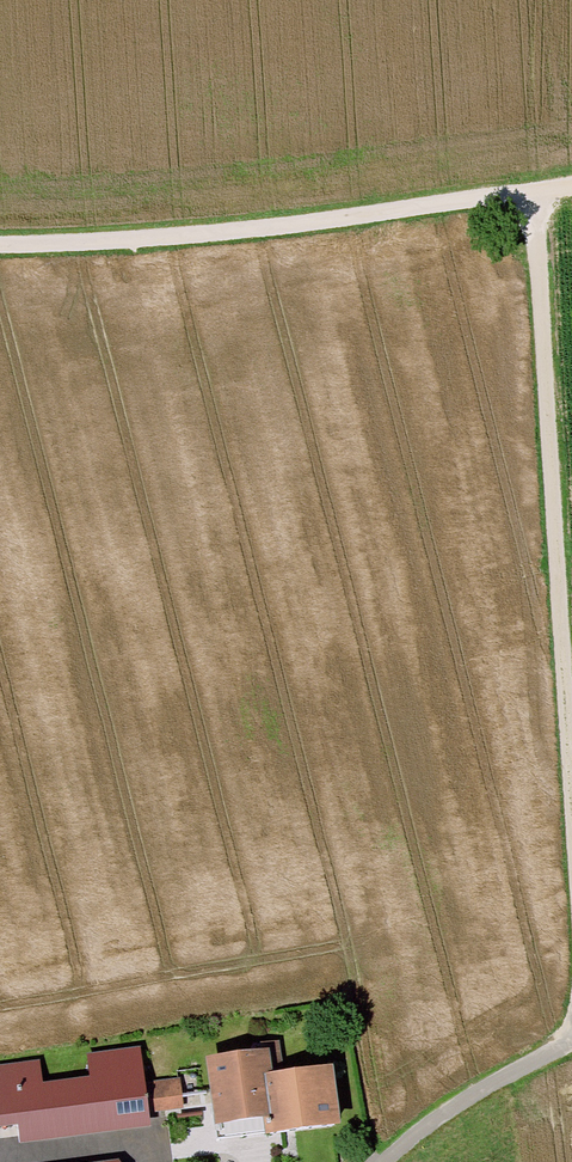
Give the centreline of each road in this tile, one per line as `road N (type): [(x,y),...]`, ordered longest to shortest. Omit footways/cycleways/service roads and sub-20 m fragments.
road 1 (track): [(0,251),(77,255),(571,198)]
road 2 (track): [(571,637),(552,199)]
road 3 (track): [(394,1161),(467,1098),(571,1041)]

